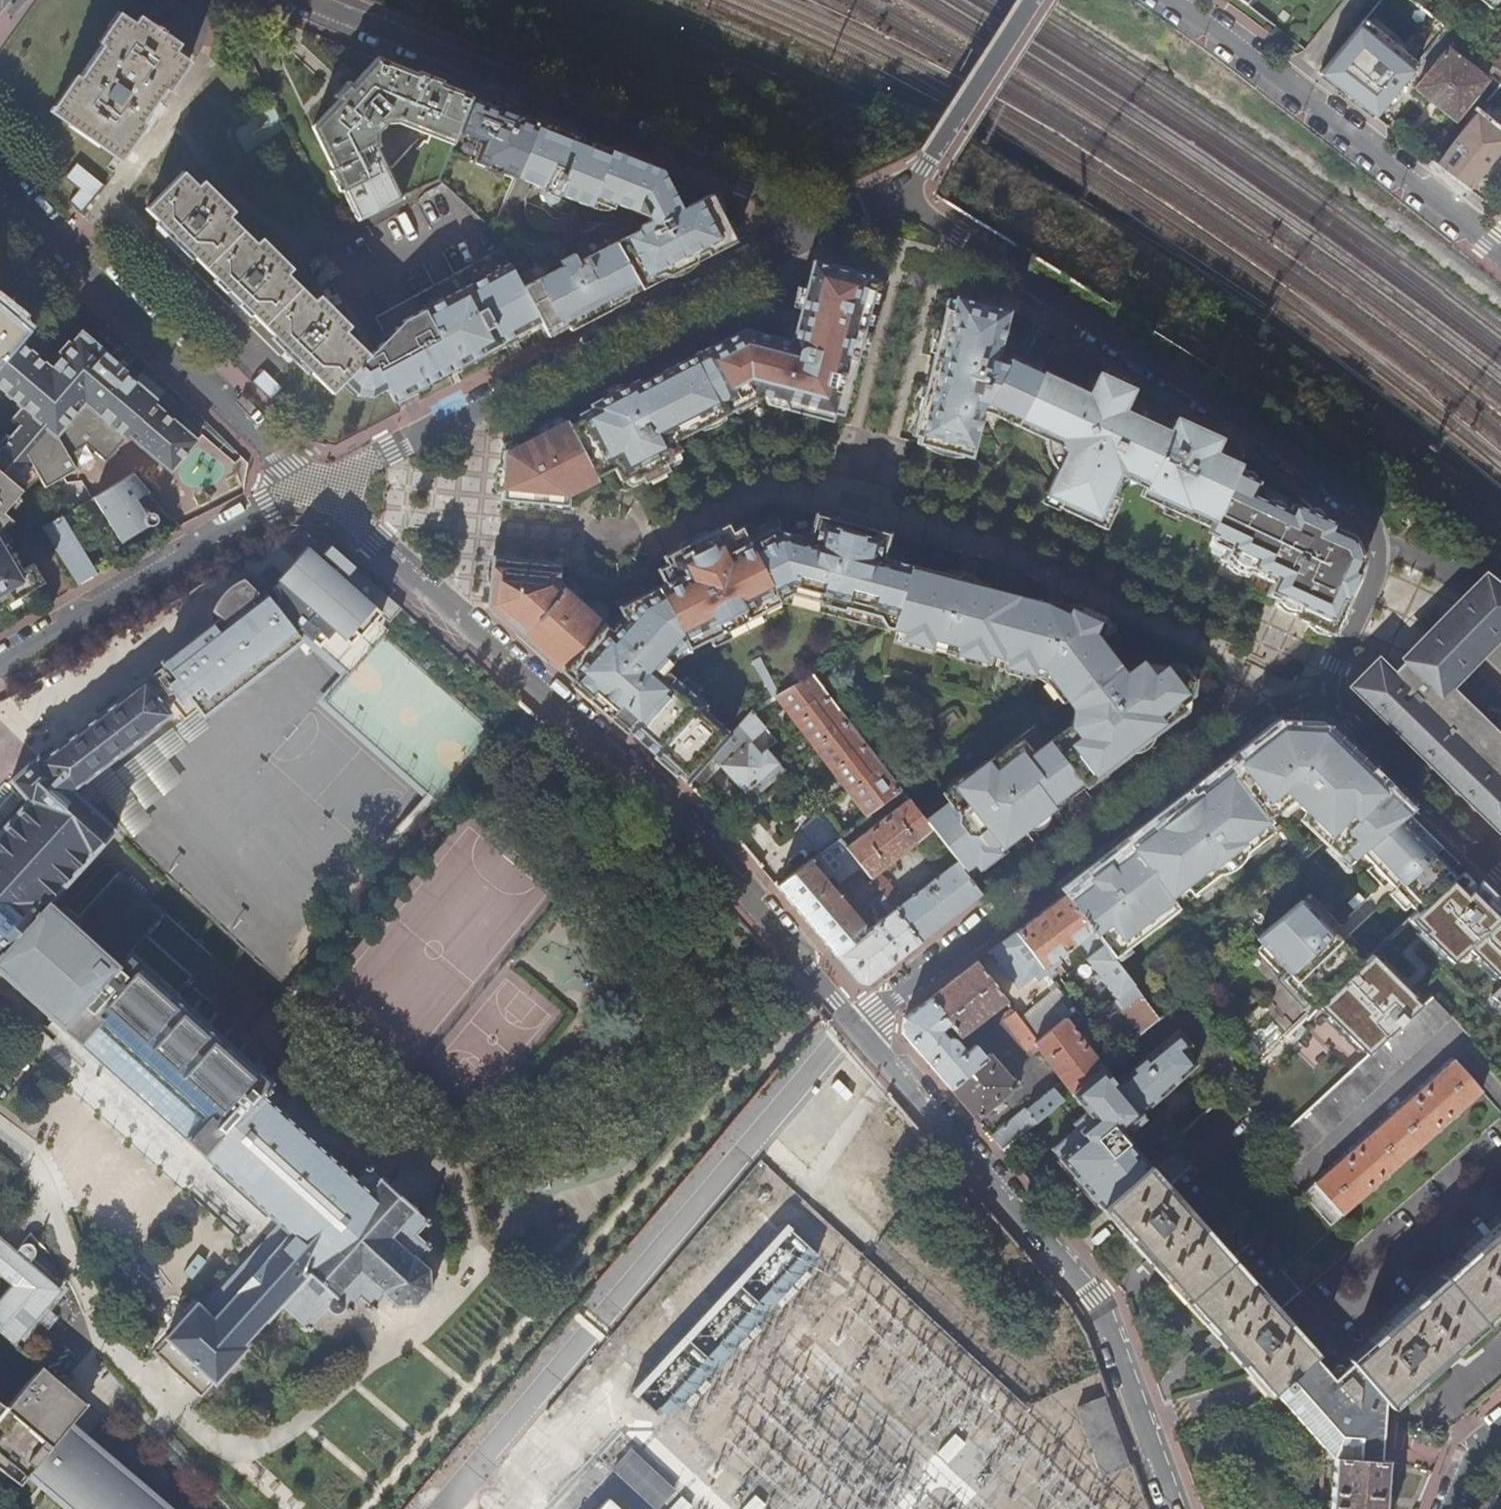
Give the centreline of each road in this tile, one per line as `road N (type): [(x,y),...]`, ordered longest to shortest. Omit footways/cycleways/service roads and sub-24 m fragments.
road 1 (residential): [(310,487),(672,802),(860,1028)]
road 2 (residential): [(1322,701),(1378,569),(1368,516),(1203,392),(900,200)]
road 3 (residential): [(860,1028),(1101,1313),(1172,1508)]
road 4 (residential): [(1322,701),(1265,711),(860,1028)]
road 5 (residential): [(806,231),(751,187),(291,0)]
road 6 (residential): [(806,231),(481,406),(310,487)]
road 7 (residential): [(0,180),(310,487)]
road 8 (residential): [(1500,249),(1168,0)]
road 9 (residential): [(310,487),(0,661)]
road 10 (residential): [(1500,880),(1322,701)]
road 11 (residential): [(1033,0),(900,200)]

